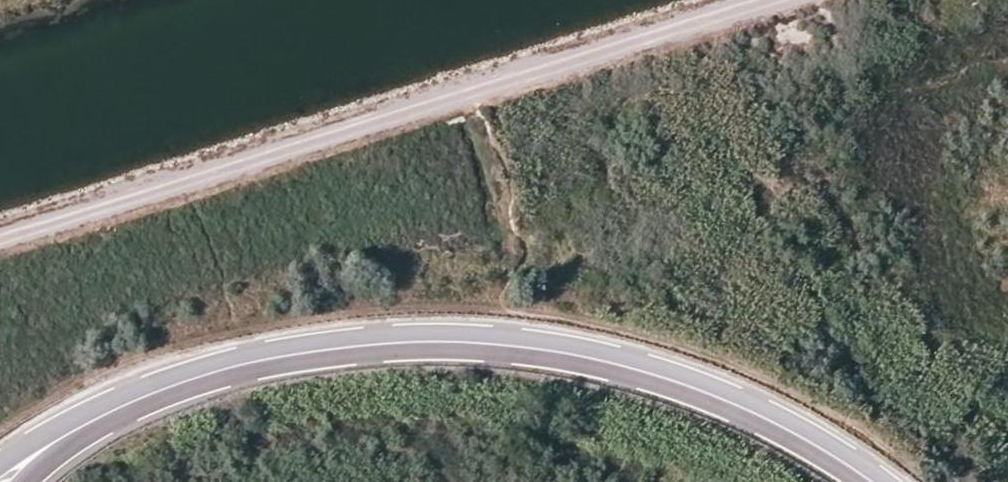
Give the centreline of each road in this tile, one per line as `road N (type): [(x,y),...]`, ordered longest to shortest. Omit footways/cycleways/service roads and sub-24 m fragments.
road 1 (trunk): [(95,420),(176,381),(283,351),(407,339),(541,346),(710,389),(812,437),(876,481)]
road 2 (track): [(746,0),(0,230)]

